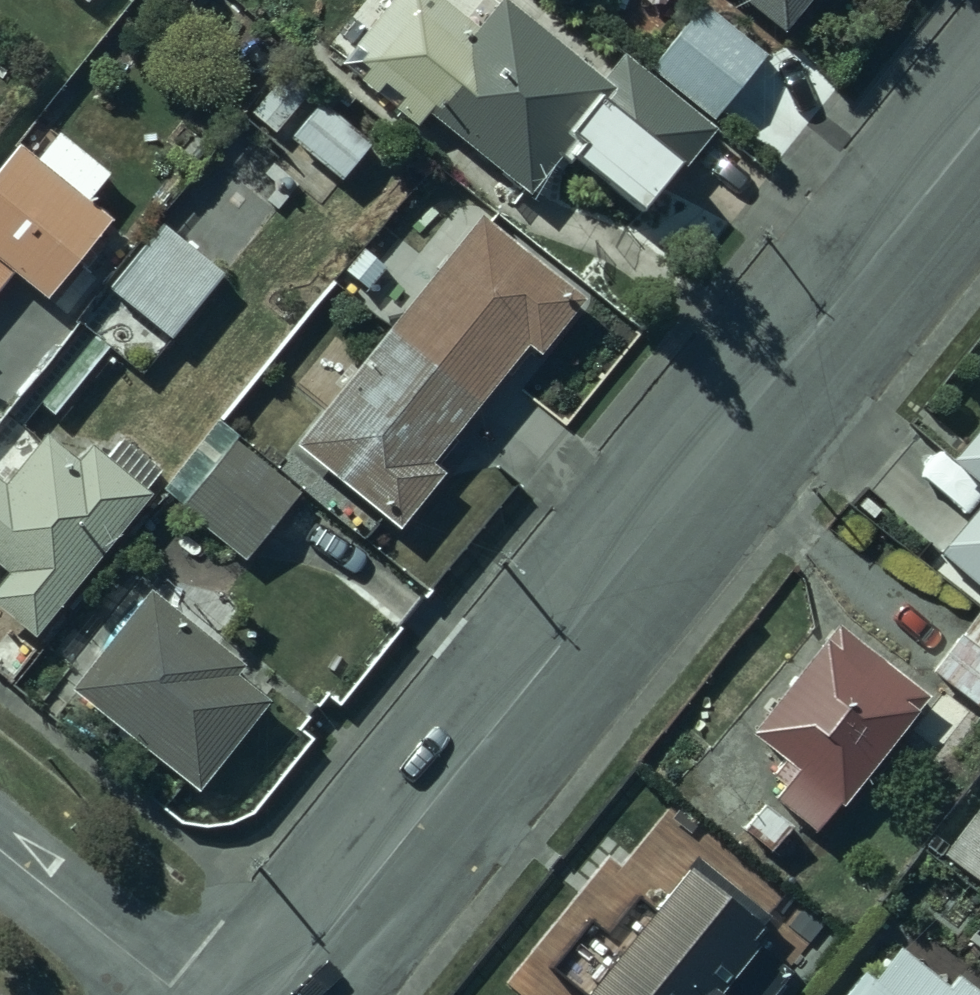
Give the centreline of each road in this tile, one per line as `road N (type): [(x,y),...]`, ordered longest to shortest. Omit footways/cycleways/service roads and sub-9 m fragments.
road 1 (residential): [(979,123),(277,994)]
road 2 (residential): [(0,850),(179,994)]

